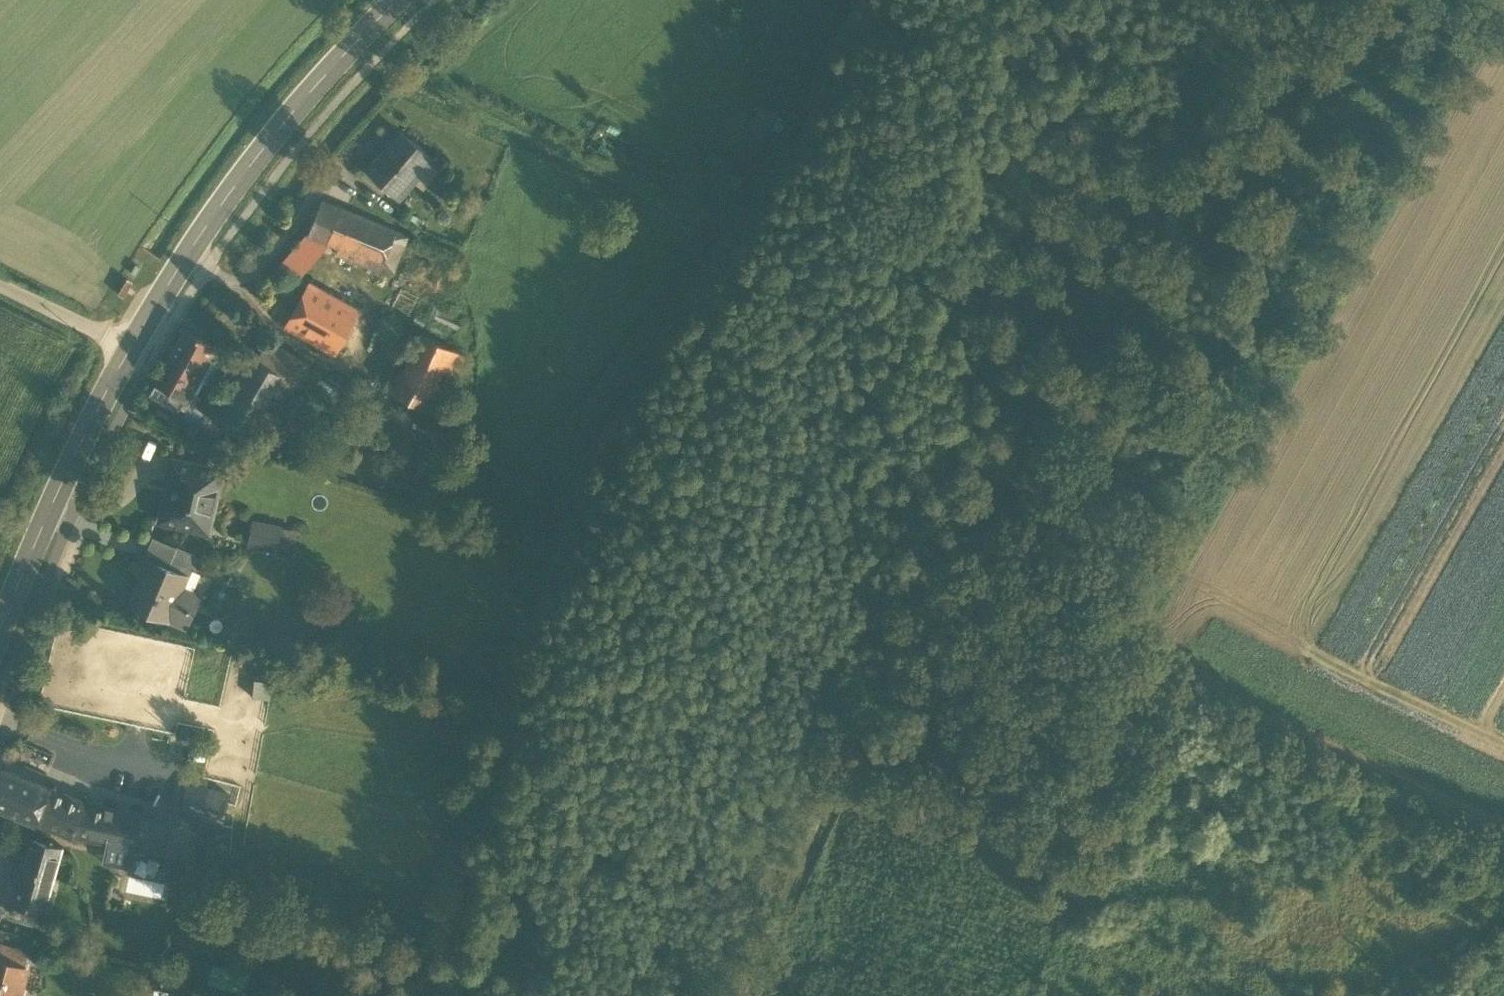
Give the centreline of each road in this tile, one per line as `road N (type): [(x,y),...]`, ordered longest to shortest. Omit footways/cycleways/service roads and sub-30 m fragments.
road 1 (track): [(1008,451),(892,666),(749,995)]
road 2 (track): [(1316,0),(1262,38),(1148,187),(1008,451)]
road 3 (secondary): [(131,348),(253,160),(398,0)]
road 4 (secondary): [(0,632),(131,348)]
road 5 (track): [(1186,686),(1008,451)]
road 6 (residential): [(0,283),(131,348)]

